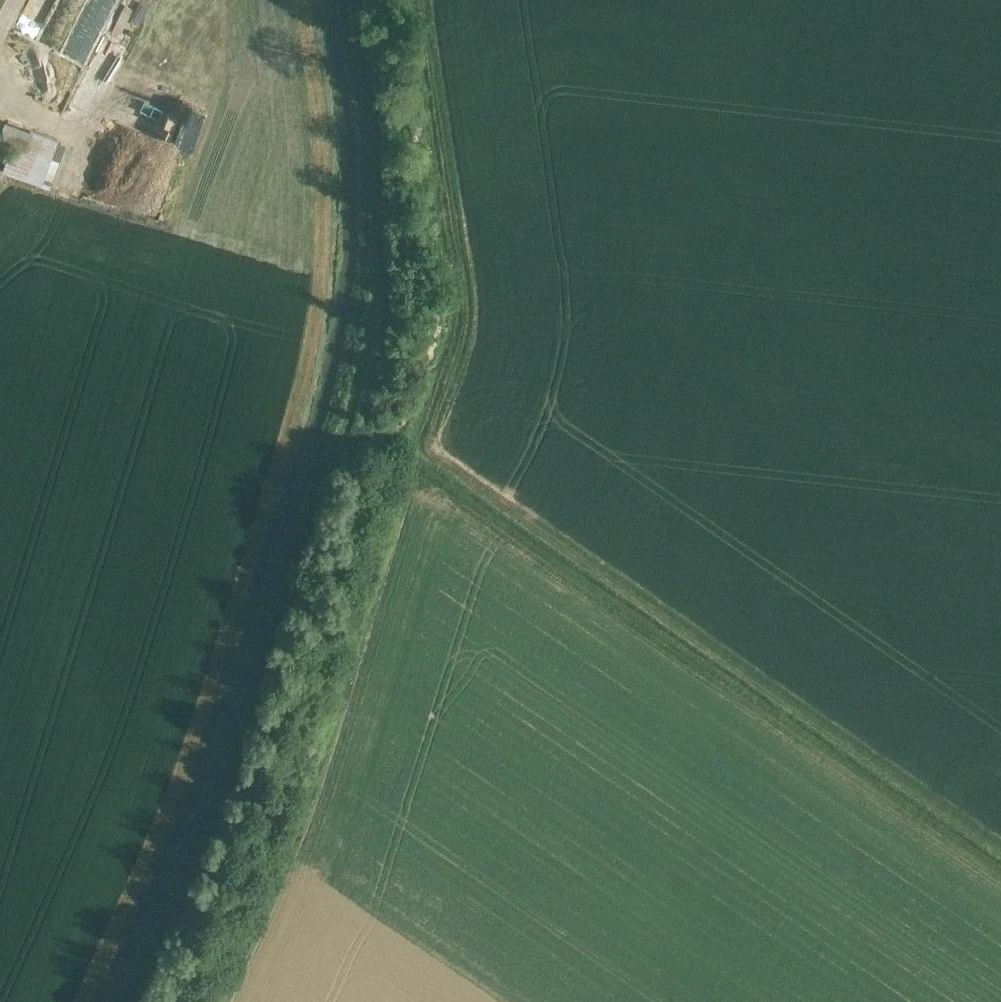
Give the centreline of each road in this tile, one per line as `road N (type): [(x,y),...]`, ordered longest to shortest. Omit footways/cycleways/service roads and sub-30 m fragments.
road 1 (track): [(341,0),(365,222),(354,319),(306,532),(205,853),(135,1001)]

